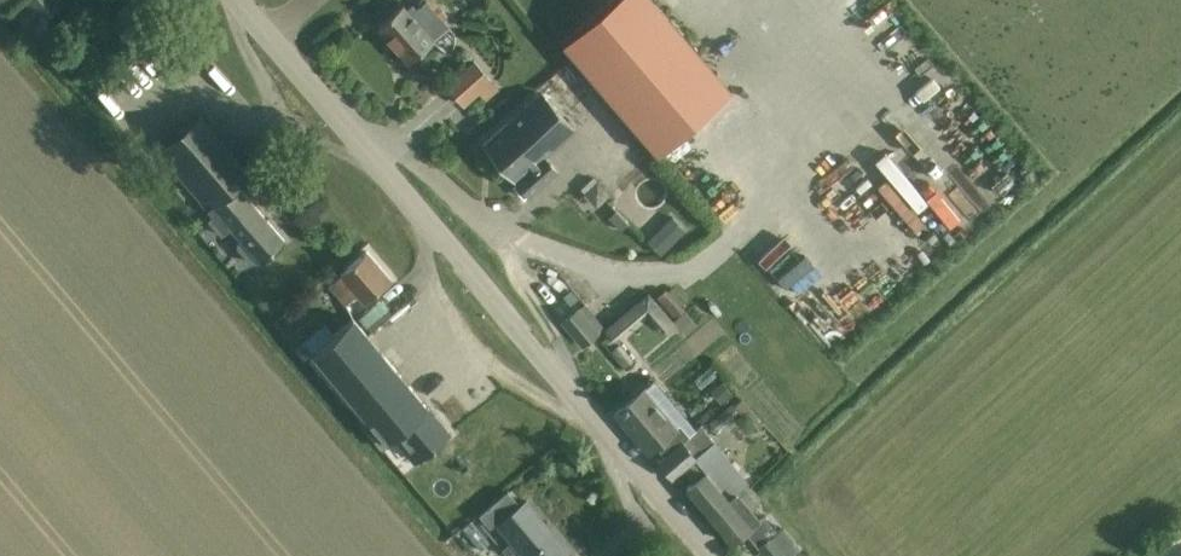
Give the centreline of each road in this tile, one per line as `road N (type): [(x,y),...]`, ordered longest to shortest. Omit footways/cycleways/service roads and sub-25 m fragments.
road 1 (tertiary): [(714,555),(235,0)]

